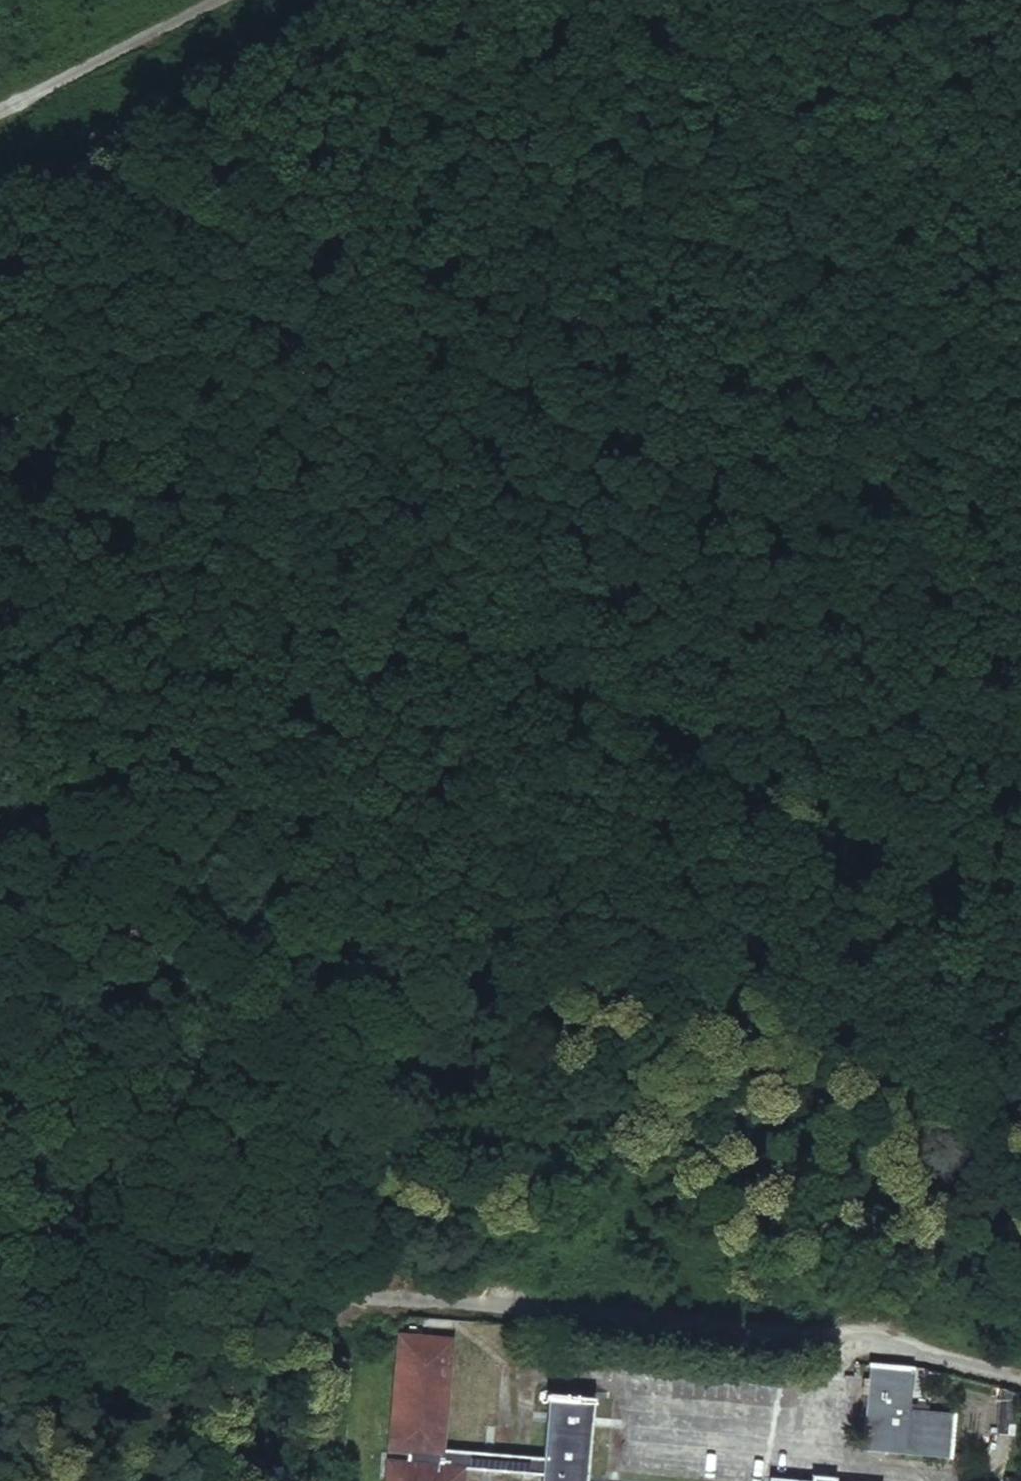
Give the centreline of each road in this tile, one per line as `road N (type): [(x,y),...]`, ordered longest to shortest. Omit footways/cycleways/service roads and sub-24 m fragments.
road 1 (unclassified): [(396,1296),(891,1346),(1020,1376)]
road 2 (track): [(0,1211),(396,1296),(359,1308),(339,1335),(321,1480)]
road 3 (track): [(0,110),(218,0)]

